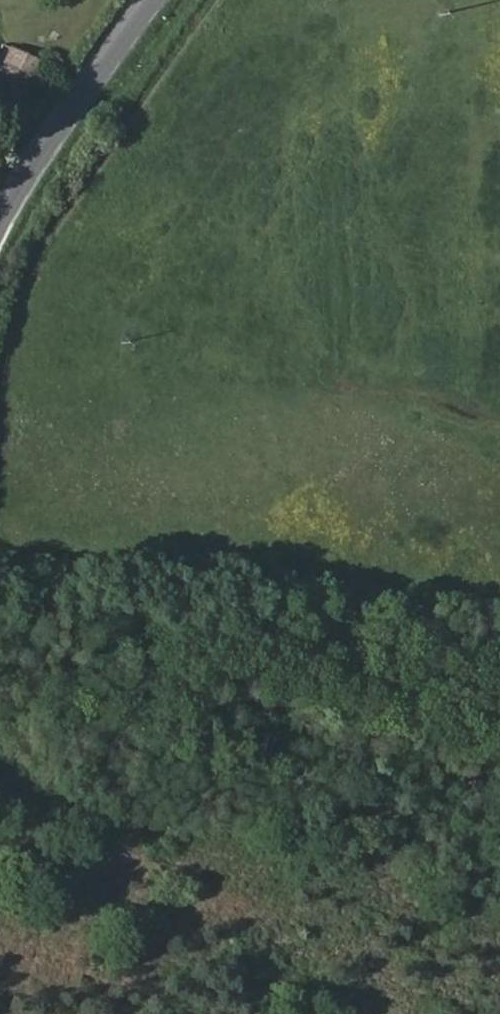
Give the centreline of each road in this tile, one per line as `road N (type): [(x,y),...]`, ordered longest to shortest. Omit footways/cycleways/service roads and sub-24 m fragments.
road 1 (secondary): [(150,0),(0,221)]

